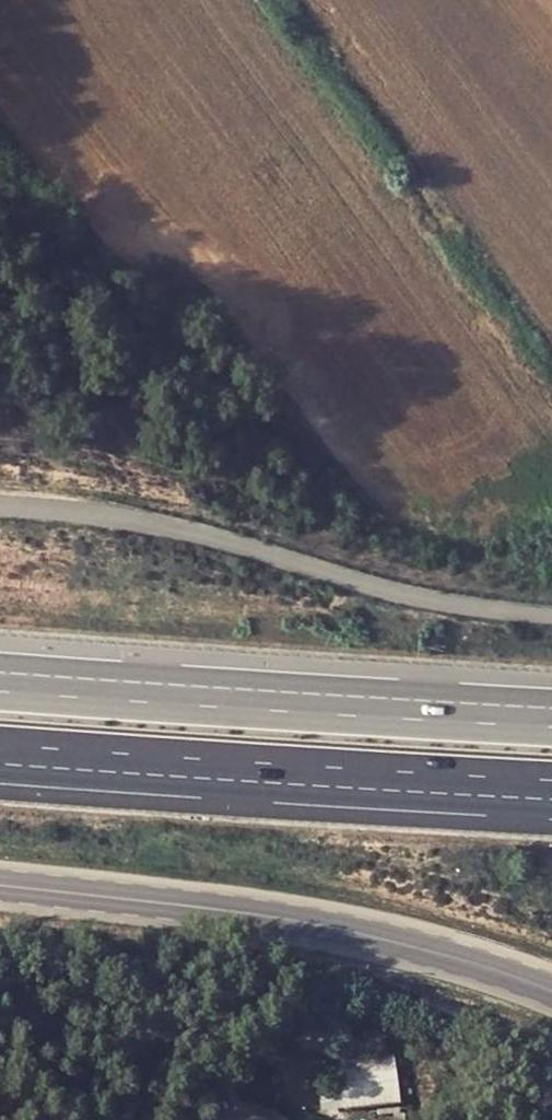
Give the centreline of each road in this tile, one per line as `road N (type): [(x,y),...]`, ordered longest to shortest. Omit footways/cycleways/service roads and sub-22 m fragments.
road 1 (unclassified): [(0,512),(234,540),(518,621),(551,622)]
road 2 (tertiary): [(551,990),(484,963),(0,881)]
road 3 (motorway): [(0,753),(551,787)]
road 4 (motorway): [(551,713),(0,680)]

